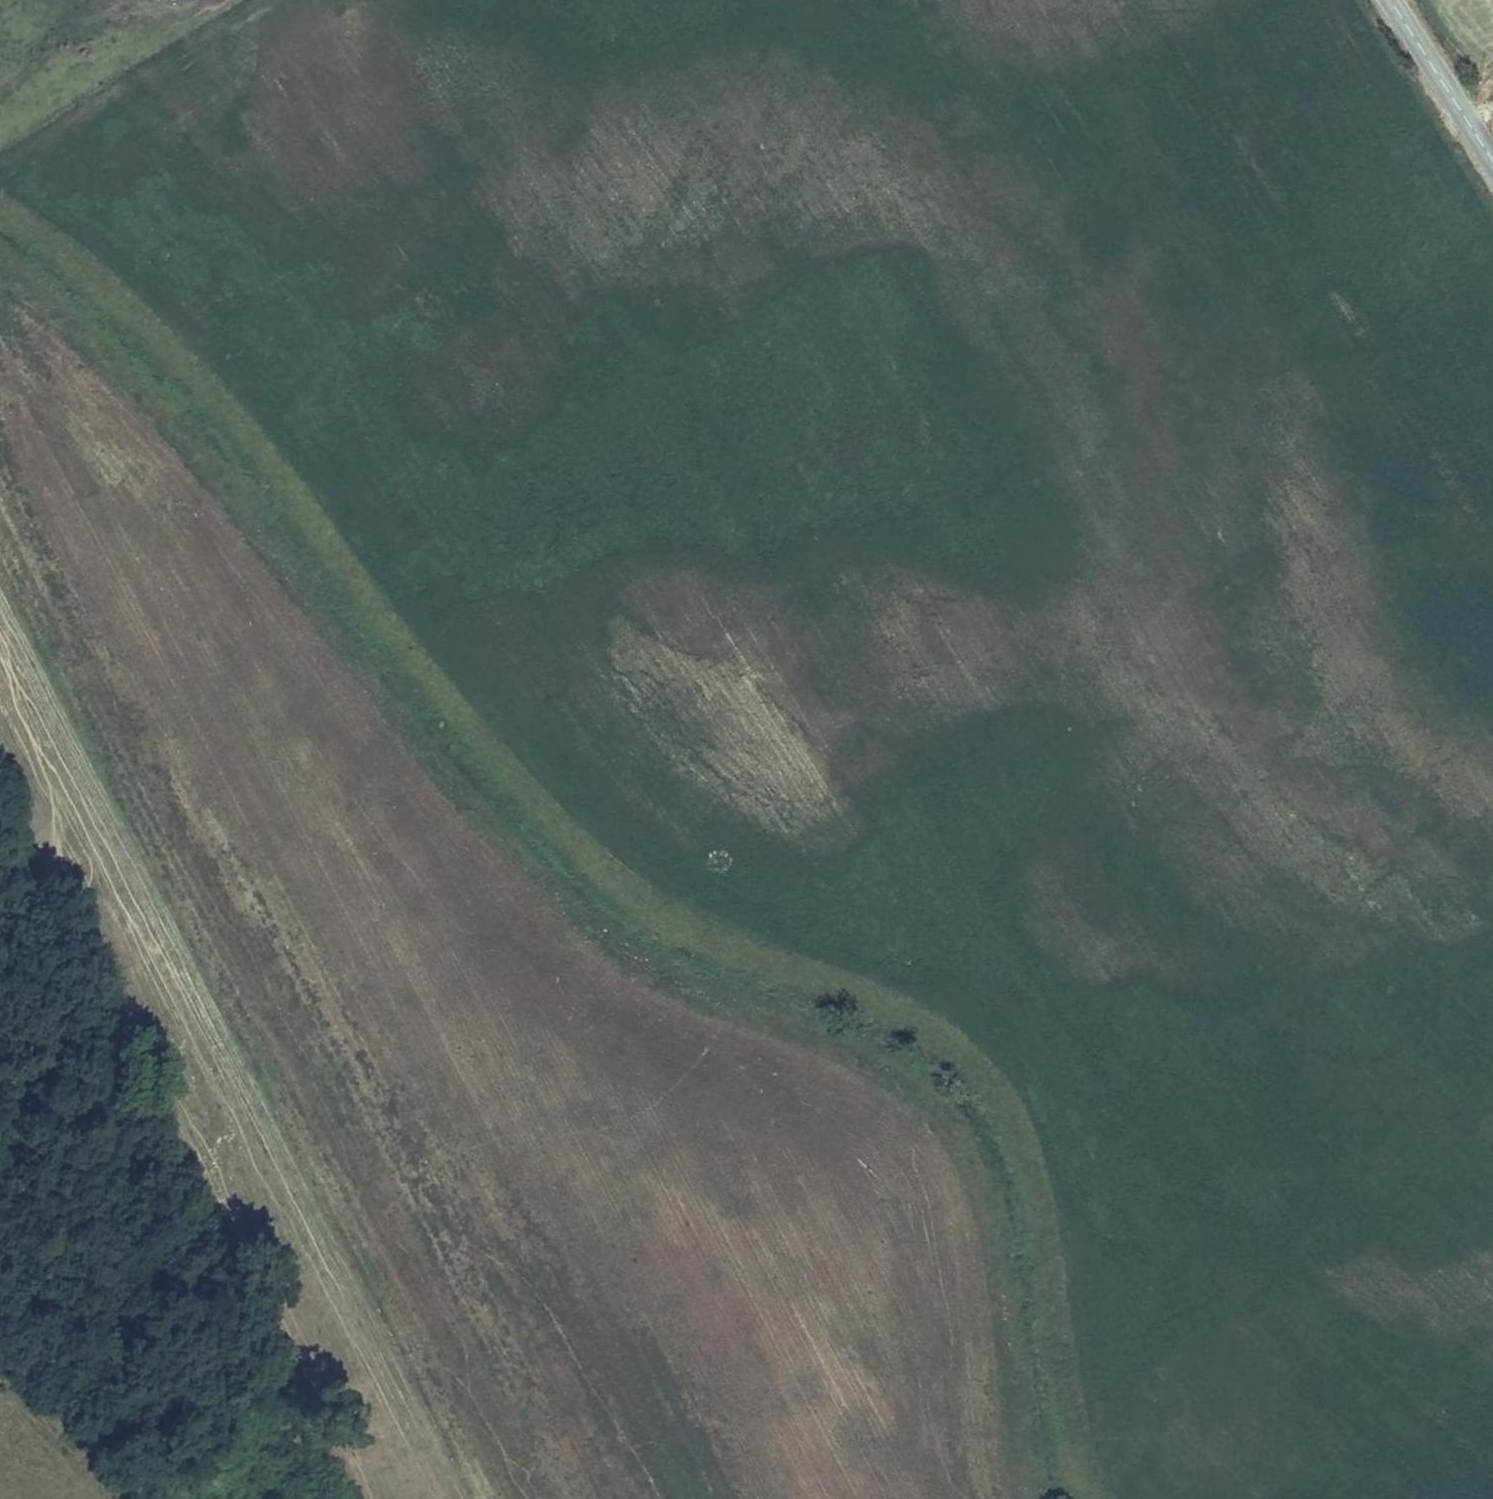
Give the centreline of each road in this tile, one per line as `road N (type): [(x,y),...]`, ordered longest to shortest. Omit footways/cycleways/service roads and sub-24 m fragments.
road 1 (tertiary): [(1492,160),(1391,0)]

